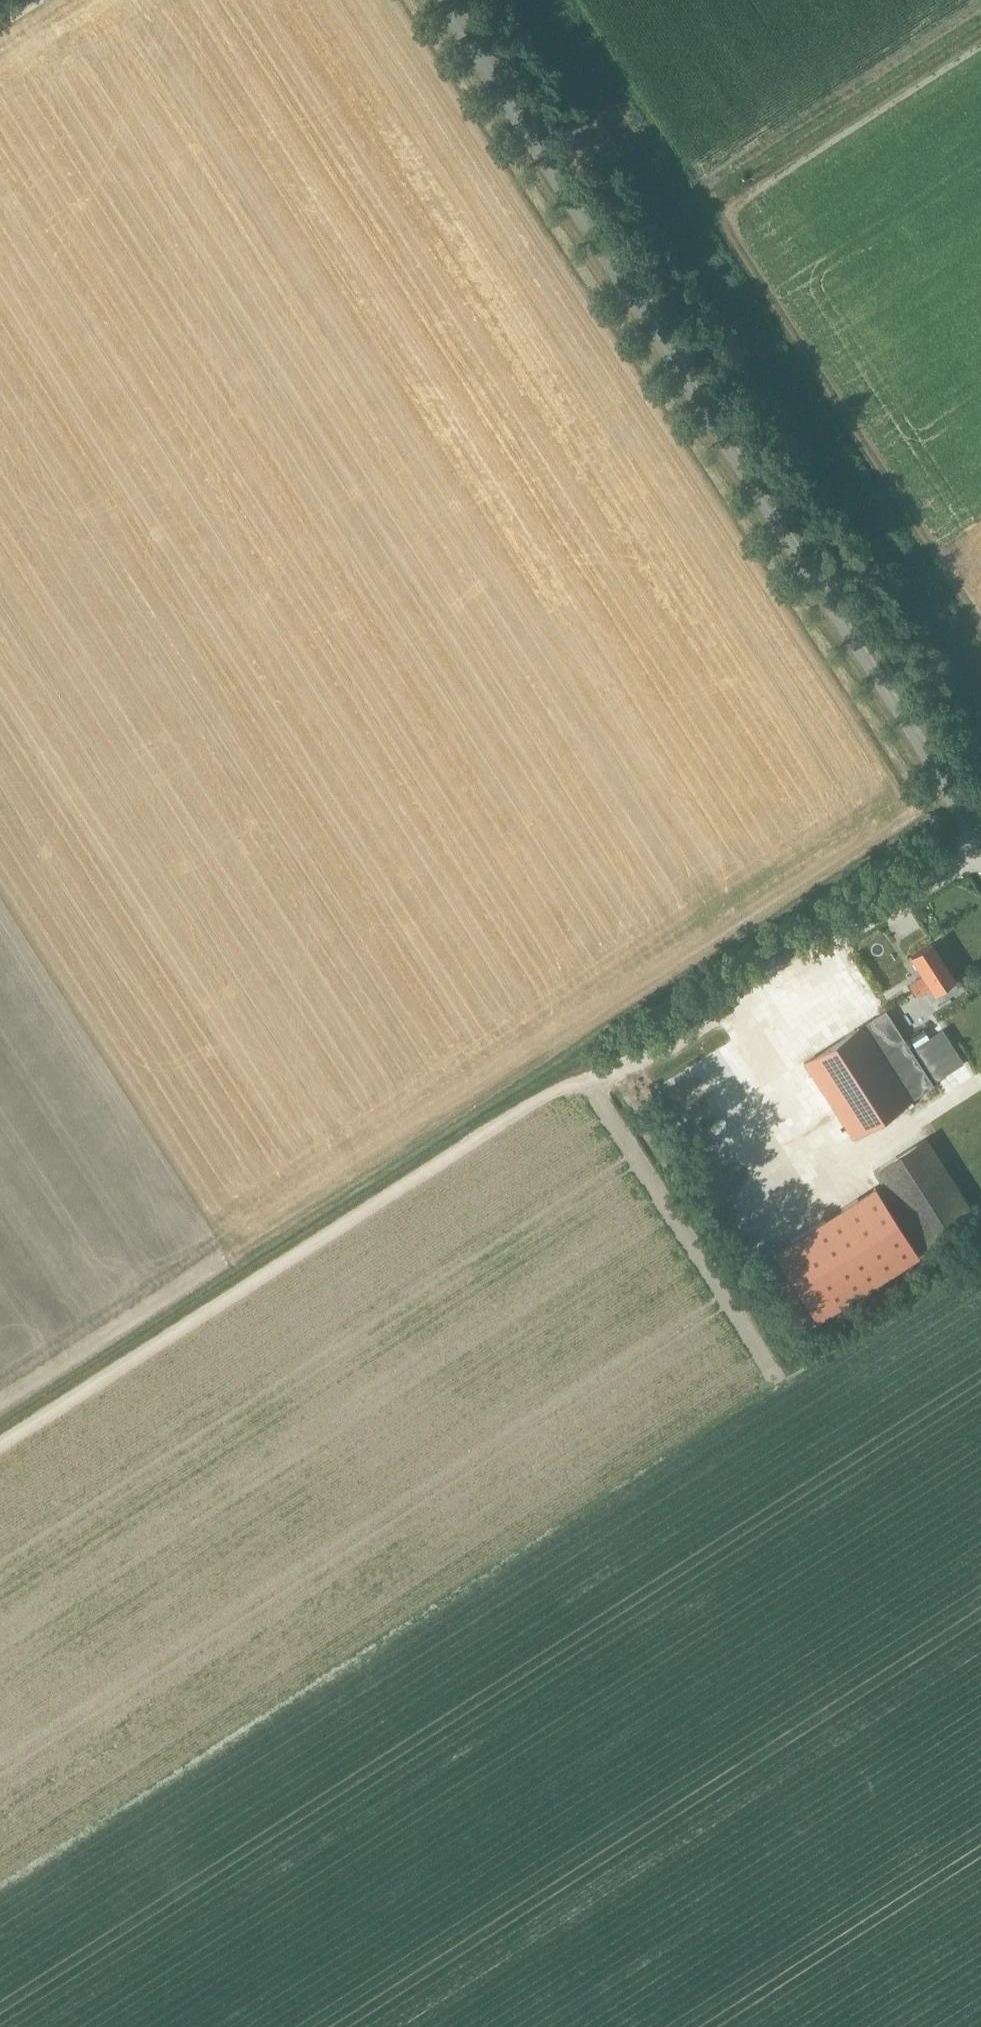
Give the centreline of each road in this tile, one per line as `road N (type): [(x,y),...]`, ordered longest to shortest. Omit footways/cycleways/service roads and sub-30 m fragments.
road 1 (unclassified): [(980,835),(441,0)]

